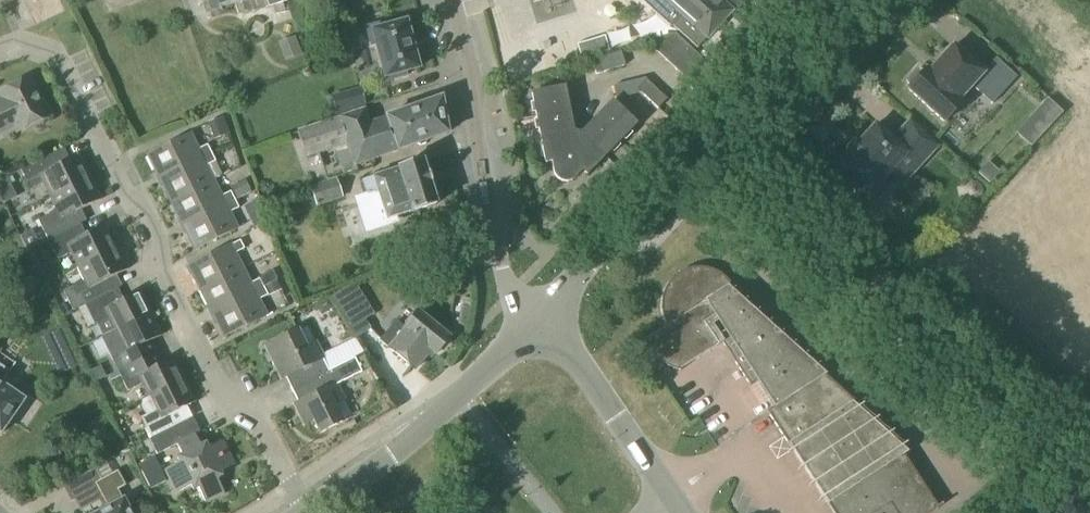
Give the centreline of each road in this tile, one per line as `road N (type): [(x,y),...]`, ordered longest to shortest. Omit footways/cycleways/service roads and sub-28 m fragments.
road 1 (residential): [(305,512),(251,407),(218,392),(163,276),(151,224),(116,181),(60,62),(15,48),(0,53)]
road 2 (residential): [(1089,494),(710,155)]
road 3 (residential): [(450,0),(513,295),(538,330)]
road 4 (secondary): [(309,512),(431,424),(538,330)]
road 5 (residential): [(538,330),(710,155)]
road 6 (secondary): [(672,501),(538,330)]
road 7 (residential): [(710,155),(852,0)]

